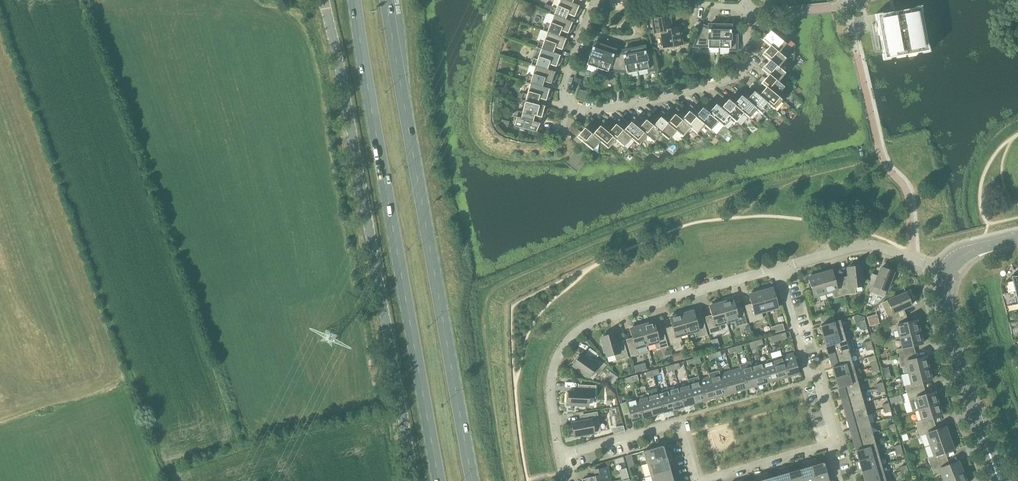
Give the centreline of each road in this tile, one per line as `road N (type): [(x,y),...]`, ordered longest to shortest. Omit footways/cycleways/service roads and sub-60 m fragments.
road 1 (primary): [(478,480),(386,0)]
road 2 (unclassified): [(415,480),(325,0)]
road 3 (primary): [(353,0),(438,480)]
road 4 (residential): [(749,11),(737,77),(585,111),(566,100),(564,86),(597,0)]
road 5 (residential): [(780,268),(569,334),(550,372),(559,457)]
road 6 (residential): [(1002,480),(962,364),(945,275)]
road 7 (residential): [(829,446),(836,442),(821,384),(810,379),(780,268)]
road 8 (residential): [(698,480),(679,422),(559,457)]
road 9 (residential): [(945,275),(868,244),(780,268)]
road 10 (residential): [(704,480),(829,446)]

